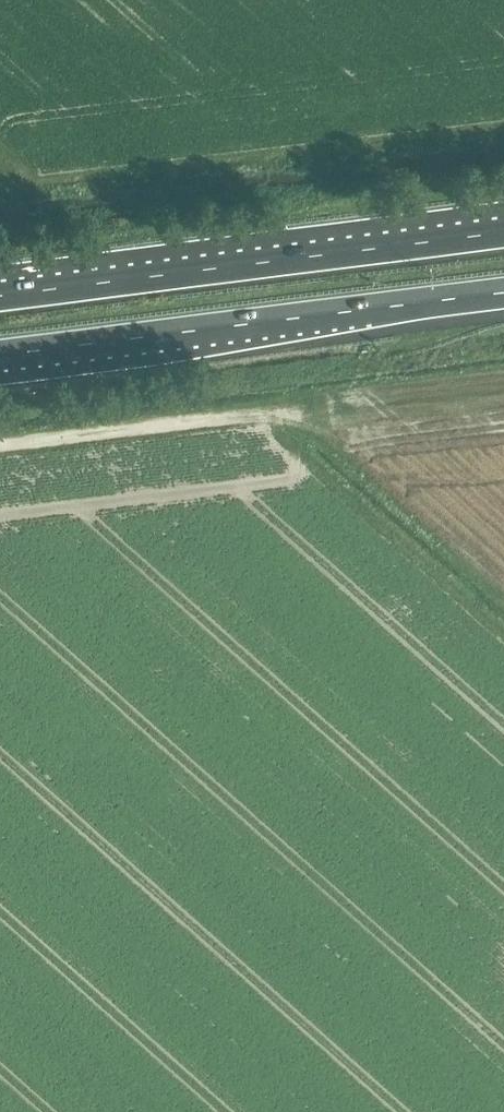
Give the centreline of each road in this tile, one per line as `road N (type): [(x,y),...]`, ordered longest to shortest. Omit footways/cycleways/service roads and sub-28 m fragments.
road 1 (motorway): [(503,233),(0,297)]
road 2 (motorway): [(0,356),(503,294)]
road 3 (track): [(0,446),(293,410)]

